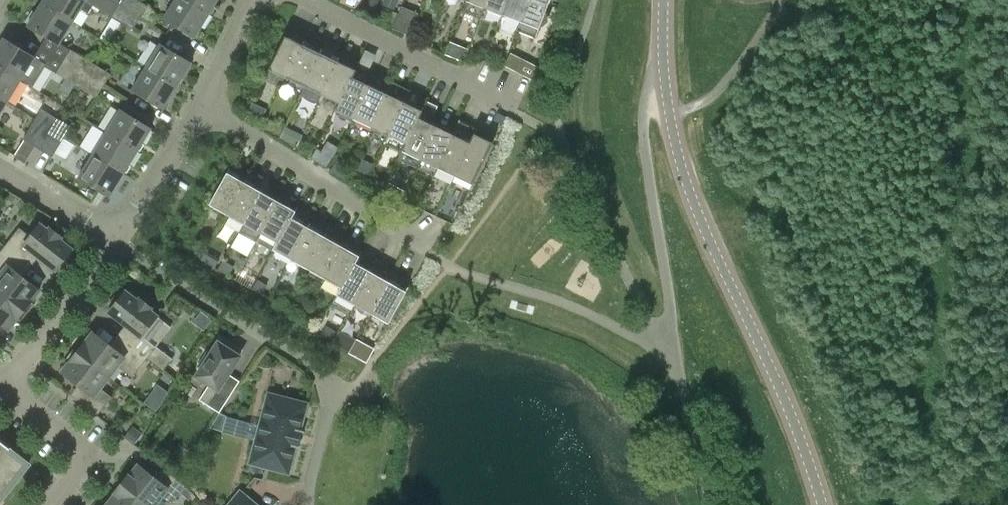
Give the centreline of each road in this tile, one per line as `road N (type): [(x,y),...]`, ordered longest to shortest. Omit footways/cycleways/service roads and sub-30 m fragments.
road 1 (tertiary): [(820,504),(773,372),(680,163),(663,65),(662,0)]
road 2 (residential): [(351,374),(119,229)]
road 3 (residential): [(423,238),(195,104)]
road 4 (residential): [(513,112),(302,0)]
road 5 (residential): [(10,387),(119,229)]
road 6 (residential): [(56,504),(89,454),(78,436),(10,387)]
road 7 (residential): [(119,229),(195,104)]
road 8 (residential): [(119,229),(0,158)]

